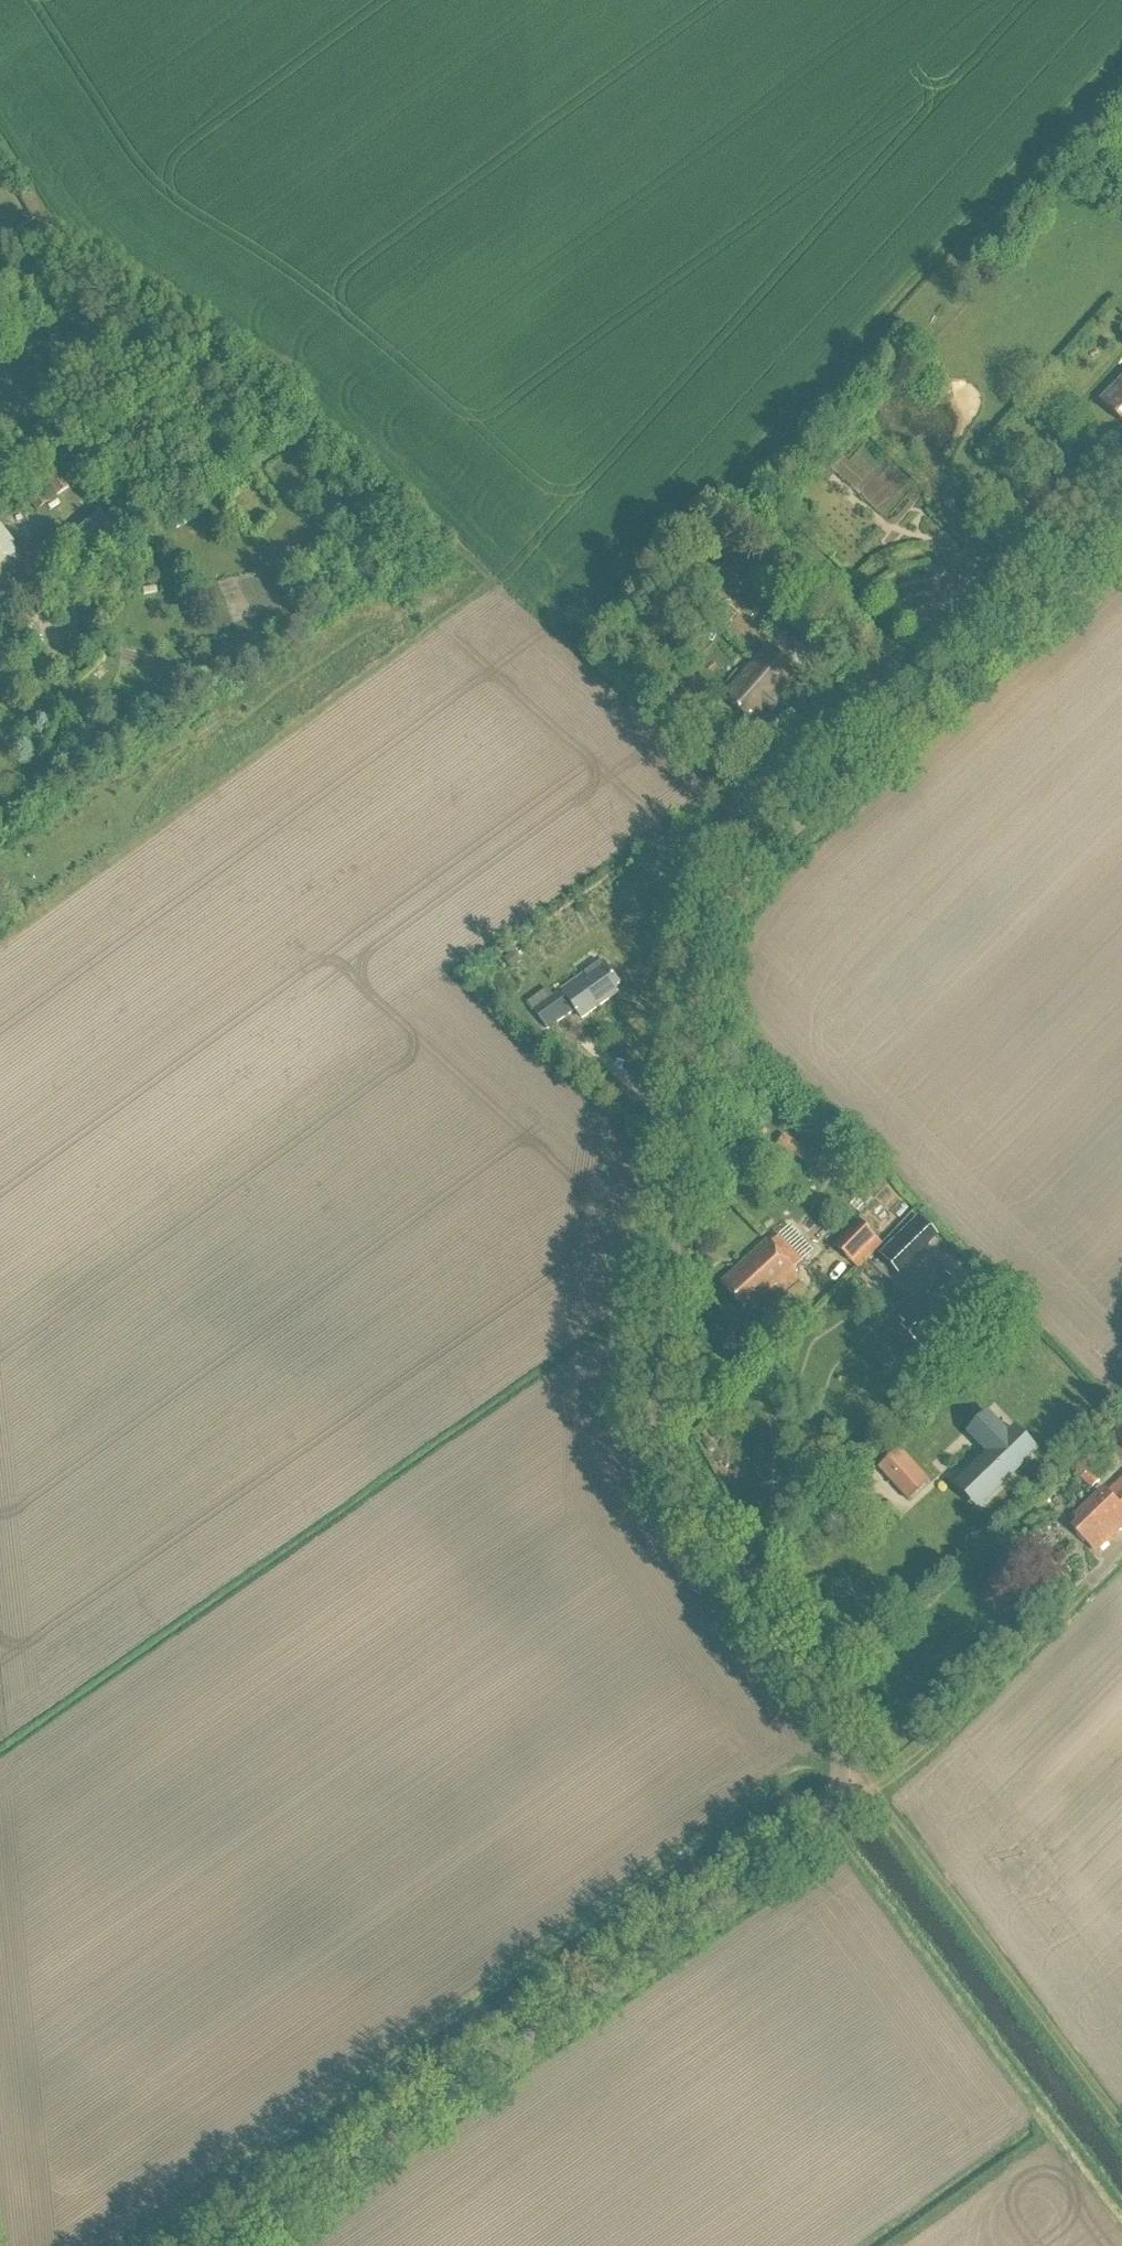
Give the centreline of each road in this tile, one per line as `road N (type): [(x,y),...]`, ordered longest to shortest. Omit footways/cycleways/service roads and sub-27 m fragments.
road 1 (unclassified): [(848,1785),(832,1719),(658,1447),(650,1364),(694,990),(725,901),(753,861),(991,649),(1121,517)]
road 2 (unclassified): [(234,2245),(816,1835),(848,1785)]
road 3 (unclassified): [(1121,2123),(873,1801),(848,1785)]

